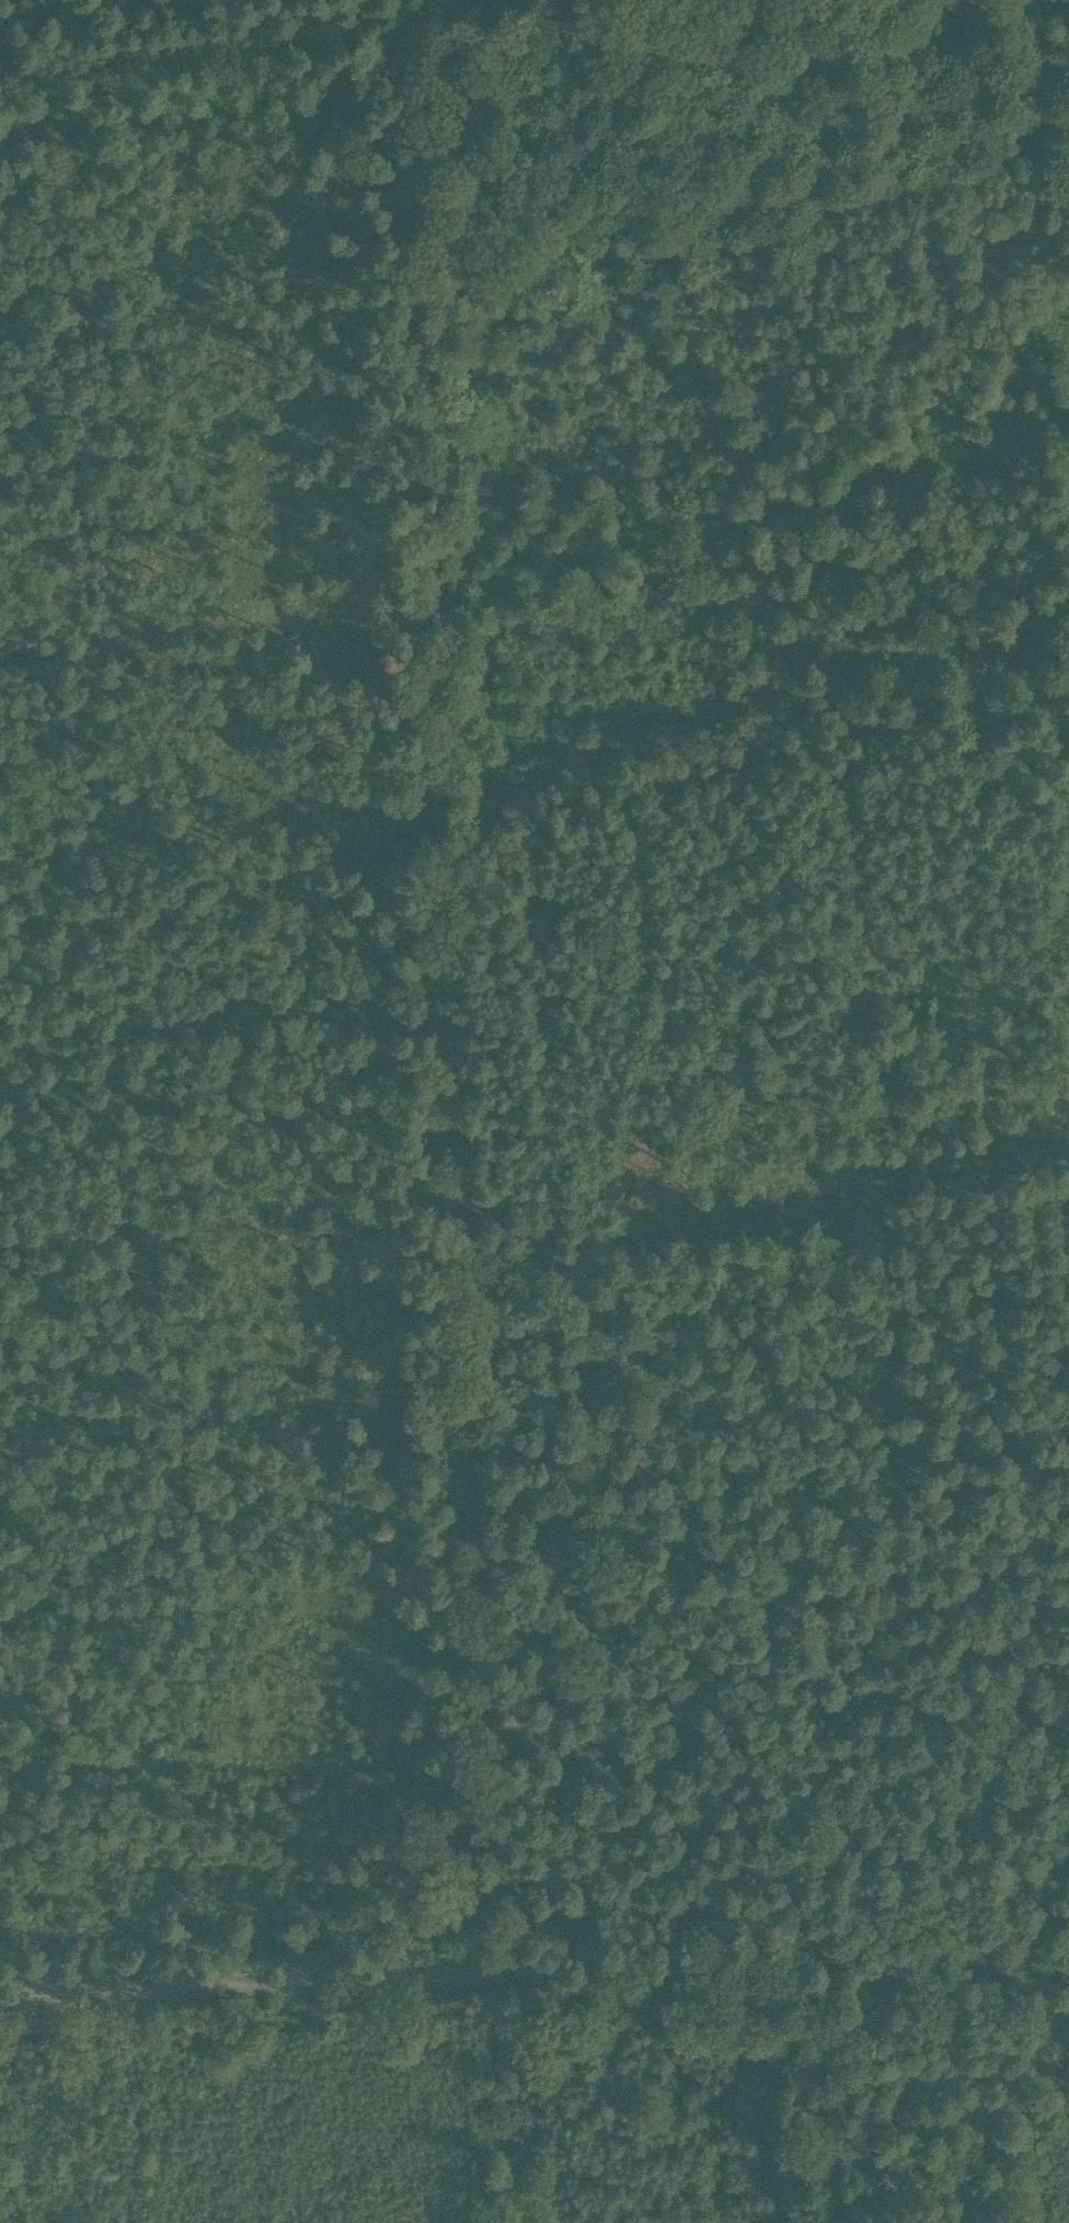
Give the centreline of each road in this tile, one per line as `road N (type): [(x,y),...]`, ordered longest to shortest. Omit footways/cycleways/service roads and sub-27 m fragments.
road 1 (track): [(0,1967),(1068,1945)]

